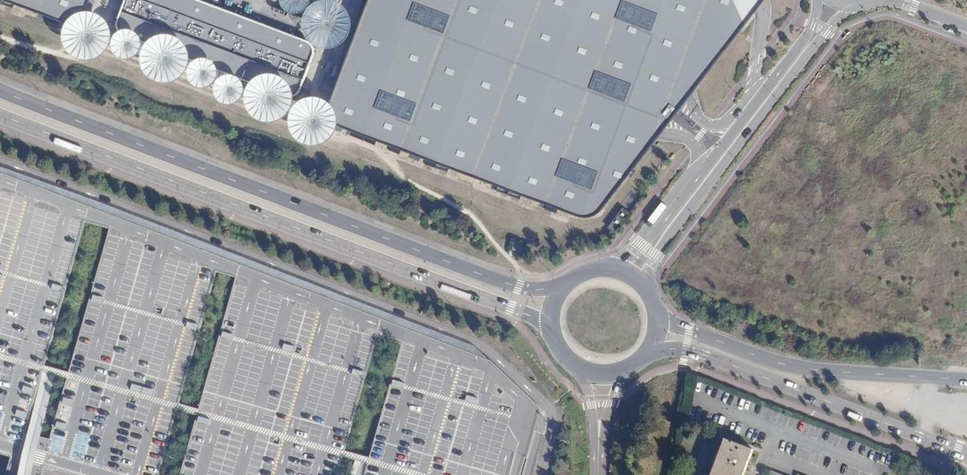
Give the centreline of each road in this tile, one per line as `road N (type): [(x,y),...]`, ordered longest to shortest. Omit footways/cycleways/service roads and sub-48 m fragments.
road 1 (primary): [(566,284),(526,288),(445,261),(0,90)]
road 2 (primary): [(0,115),(530,315),(553,335)]
road 3 (tertiary): [(649,295),(656,256),(820,39),(857,6)]
road 4 (tertiary): [(818,0),(815,18),(789,60),(633,251),(600,268)]
road 5 (primary): [(645,353),(694,351),(966,453)]
road 6 (primary): [(966,380),(774,361),(656,314)]

